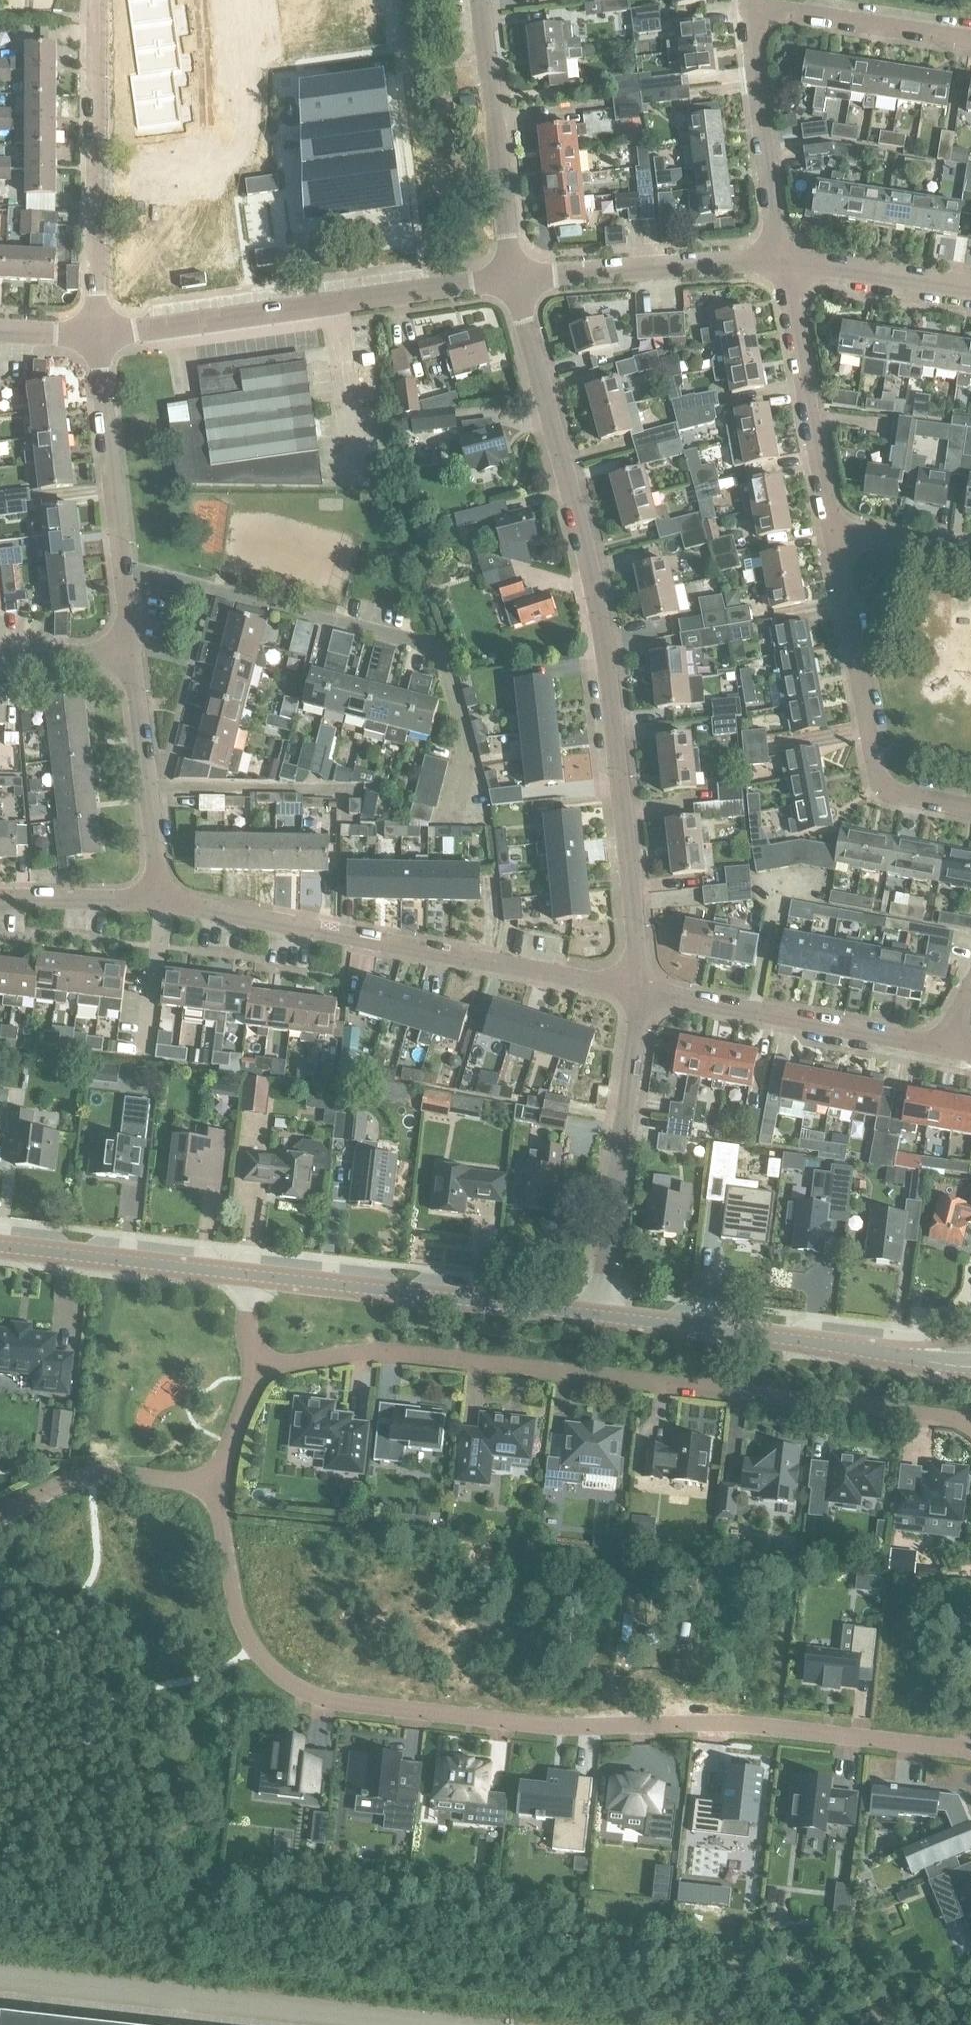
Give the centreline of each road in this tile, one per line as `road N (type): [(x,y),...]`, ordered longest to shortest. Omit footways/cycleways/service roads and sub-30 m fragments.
road 1 (unclassified): [(215,1487),(249,1636),(294,1685),(331,1701),(562,1727),(725,1725),(970,1749)]
road 2 (residential): [(641,995),(606,625),(515,278)]
road 3 (unclassified): [(970,1424),(687,1382),(387,1352),(260,1367)]
road 4 (residential): [(641,995),(160,900)]
road 5 (residential): [(515,278),(266,319),(96,333)]
road 6 (unclassified): [(970,1365),(601,1316)]
road 7 (unclassified): [(601,1316),(251,1274)]
road 8 (residential): [(970,813),(895,800),(876,785),(839,550)]
road 9 (residential): [(96,333),(98,0)]
road 10 (residential): [(601,1316),(641,995)]
road 11 (residential): [(429,642),(123,567)]
road 12 (residential): [(937,1045),(641,995)]
road 13 (residential): [(839,550),(771,264)]
road 14 (residential): [(515,278),(480,0)]
road 15 (residential): [(736,0),(771,264)]
road 16 (residential): [(771,264),(515,278)]
road 17 (residential): [(160,900),(132,656)]
road 18 (residential): [(123,567),(96,333)]
road 19 (unclassified): [(215,1487),(108,1475),(67,1481),(0,1517)]
road 20 (residential): [(970,289),(771,264)]
road 21 (residential): [(970,30),(782,0)]
road 22 (residential): [(160,900),(0,897)]
road 23 (unclassified): [(0,1245),(145,1260)]
road 24 (residential): [(132,656),(0,652)]
road 25 (residential): [(970,563),(839,550)]
road 26 (unclassified): [(260,1367),(215,1487)]

